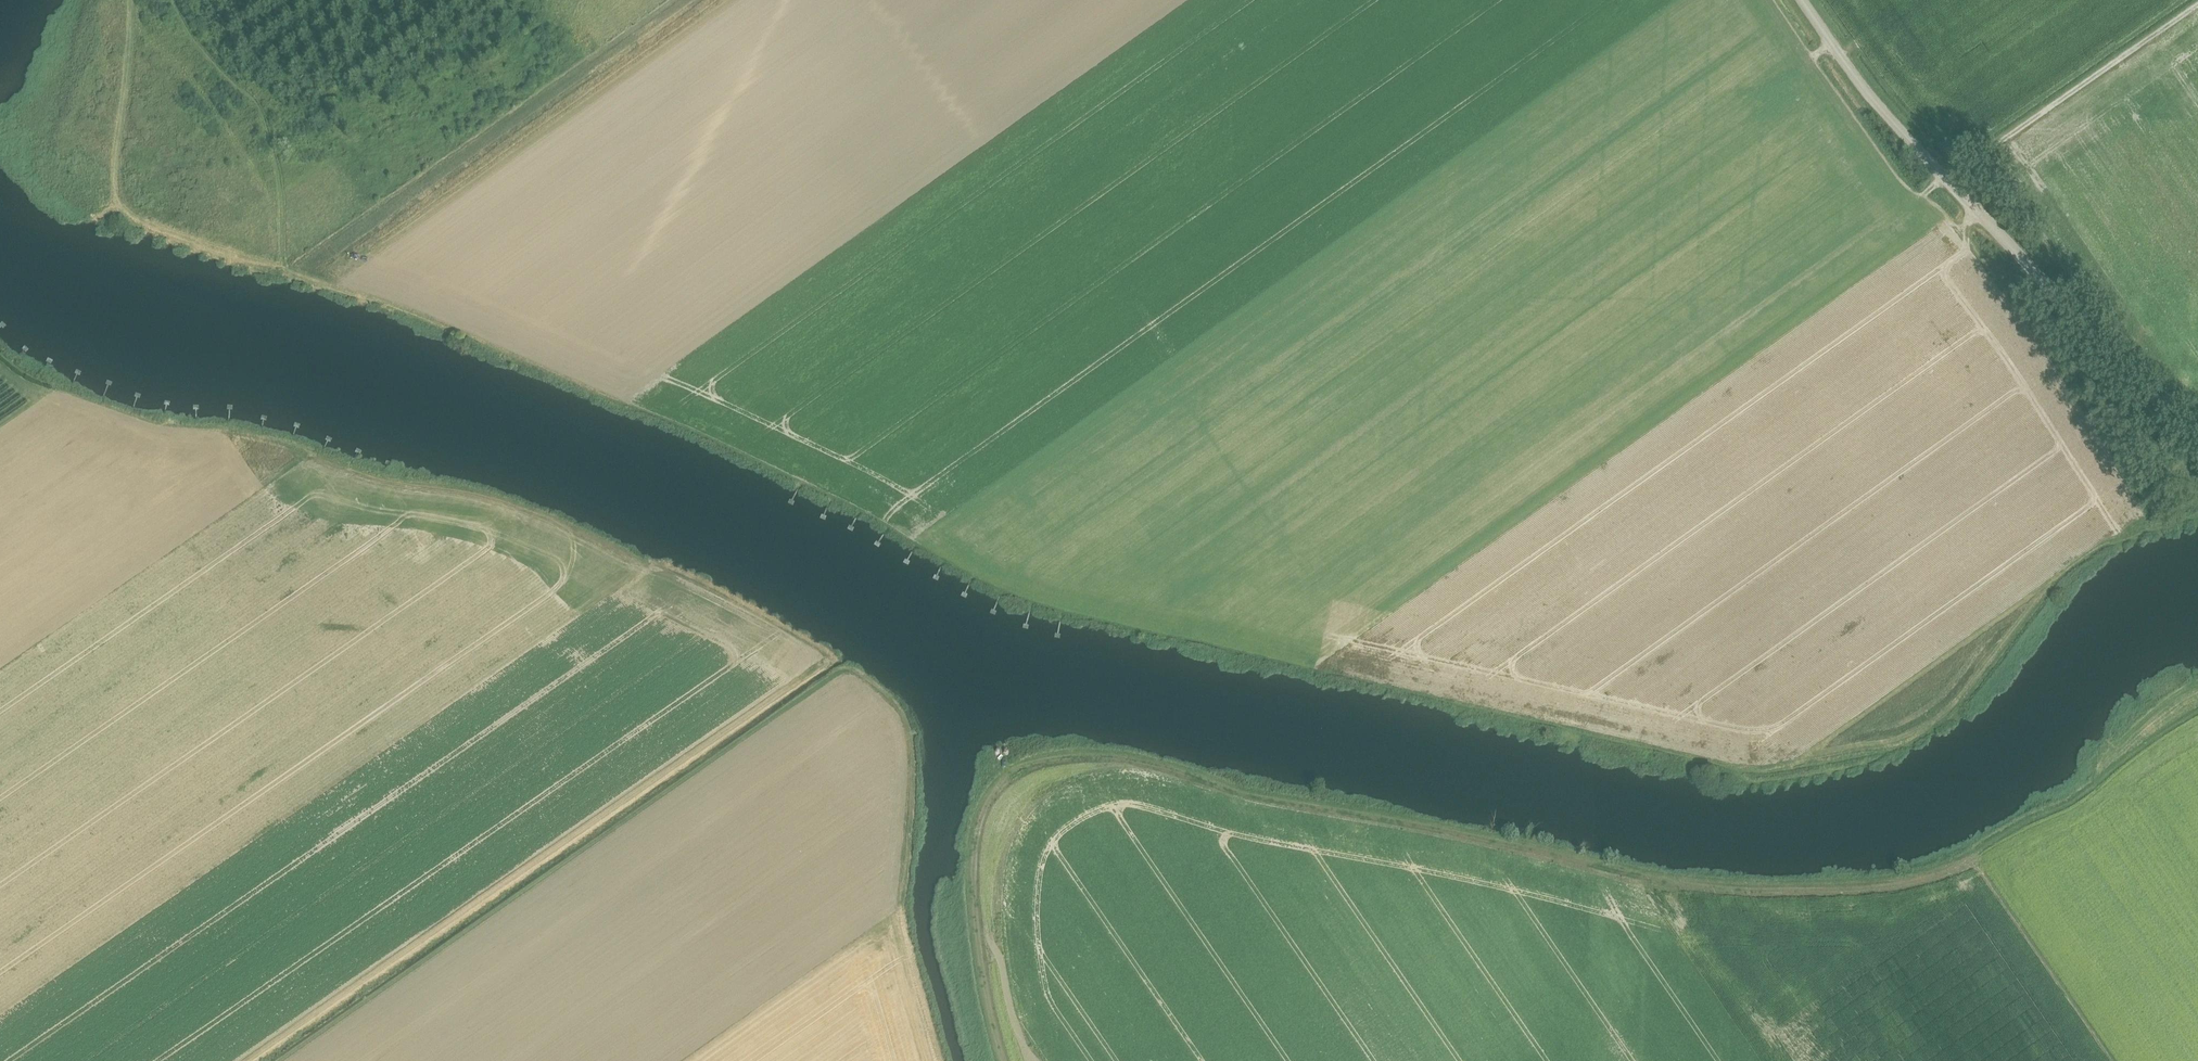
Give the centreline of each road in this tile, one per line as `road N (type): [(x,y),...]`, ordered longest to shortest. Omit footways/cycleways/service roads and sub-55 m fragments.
road 1 (unclassified): [(2197,425),(2120,361),(1946,180),(1866,88),(1805,0)]
road 2 (track): [(1946,180),(2197,4)]

